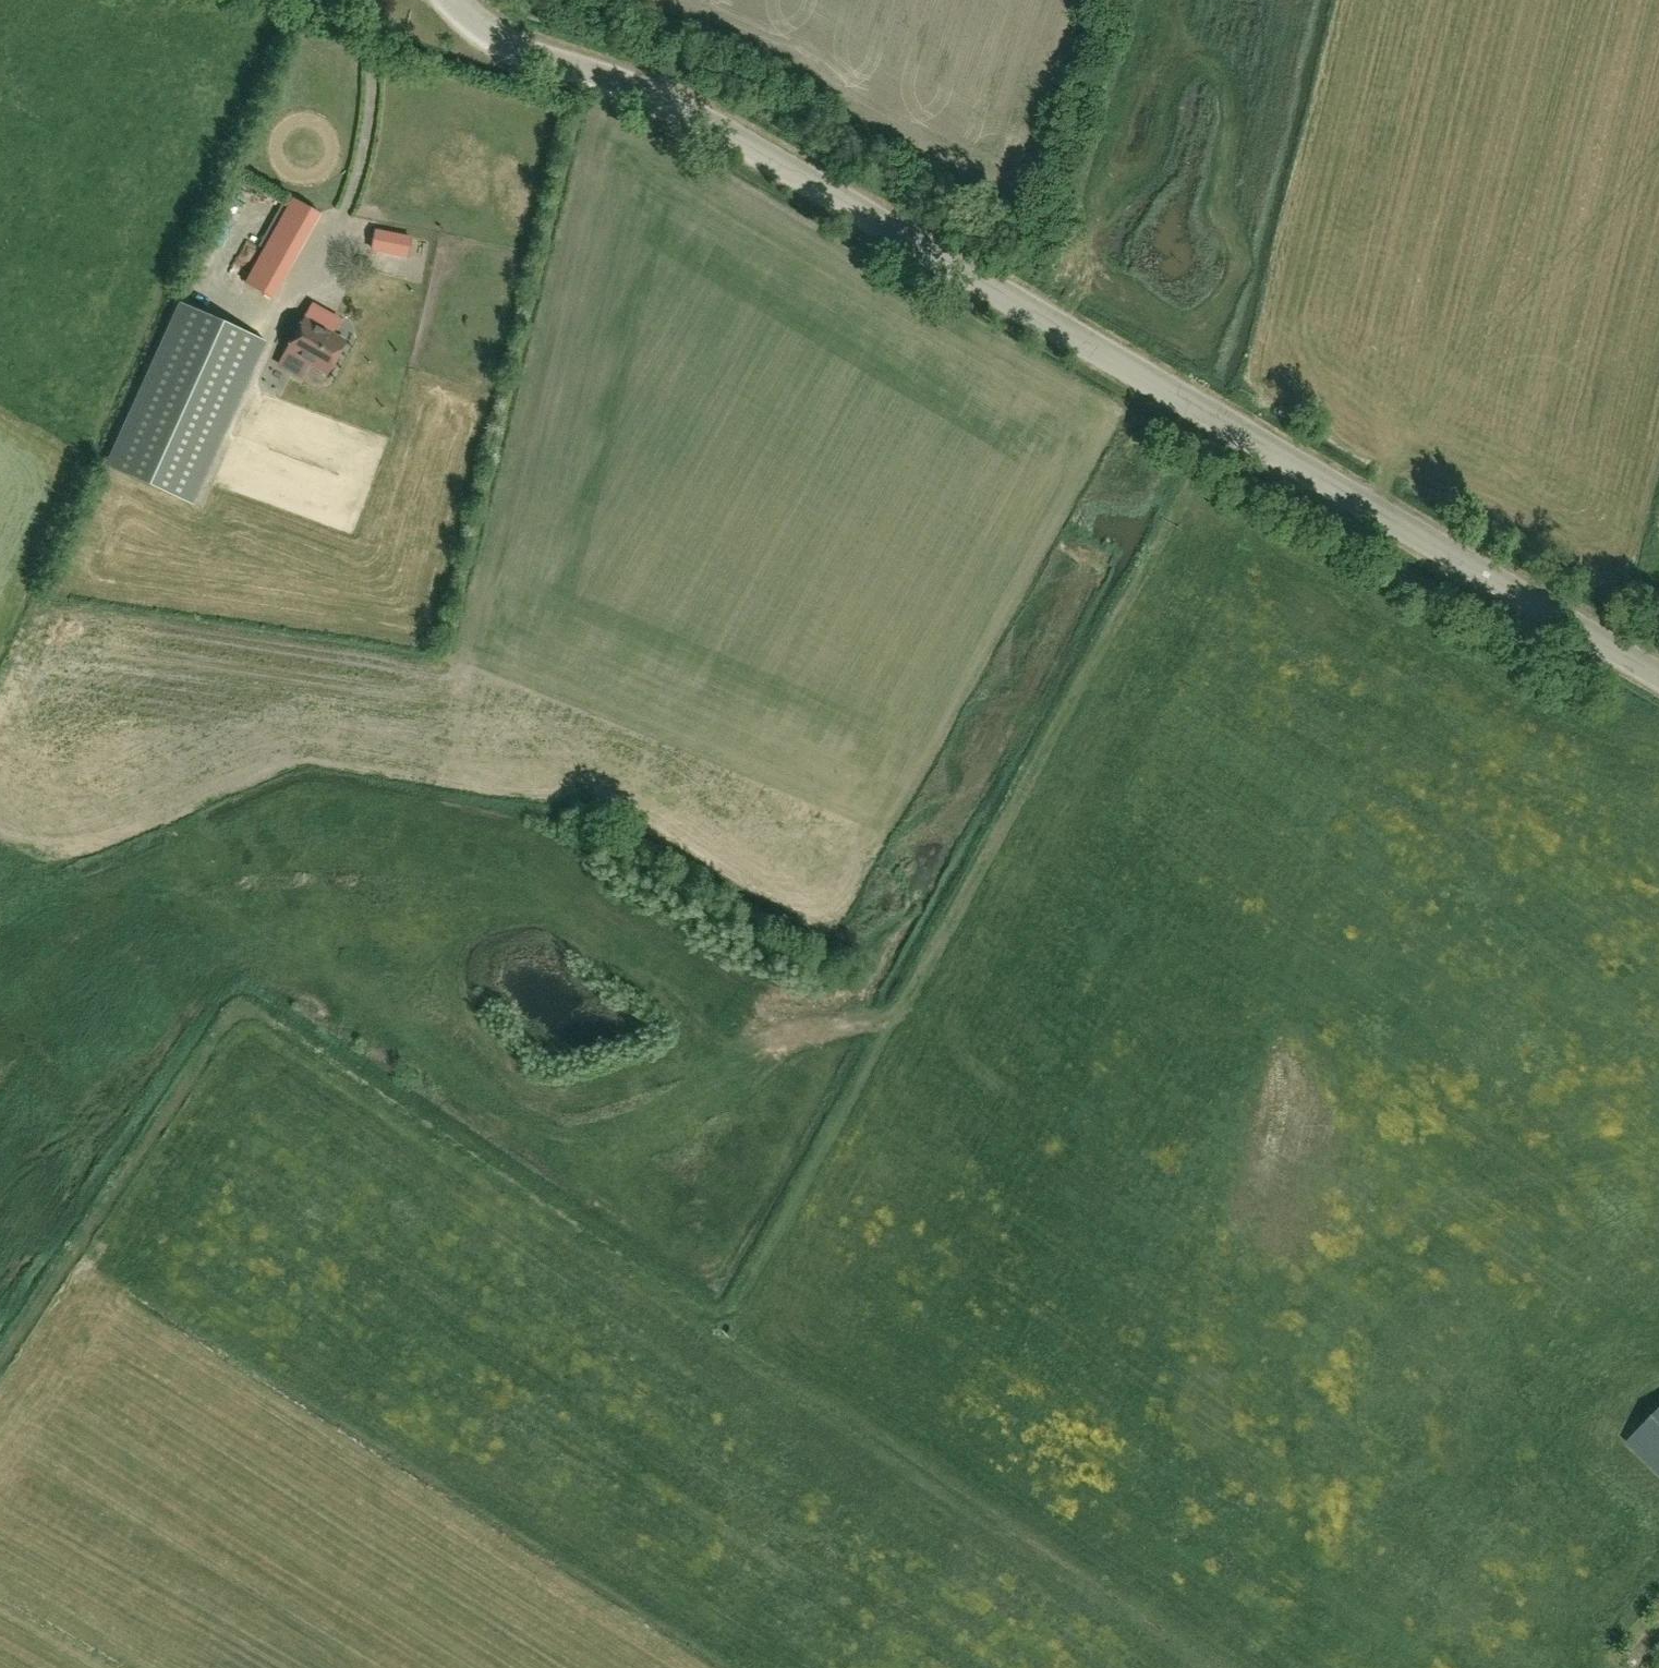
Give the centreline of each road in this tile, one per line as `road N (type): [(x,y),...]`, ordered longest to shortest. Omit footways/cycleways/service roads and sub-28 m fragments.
road 1 (unclassified): [(1658,677),(778,160),(652,94),(495,40),(449,0)]

